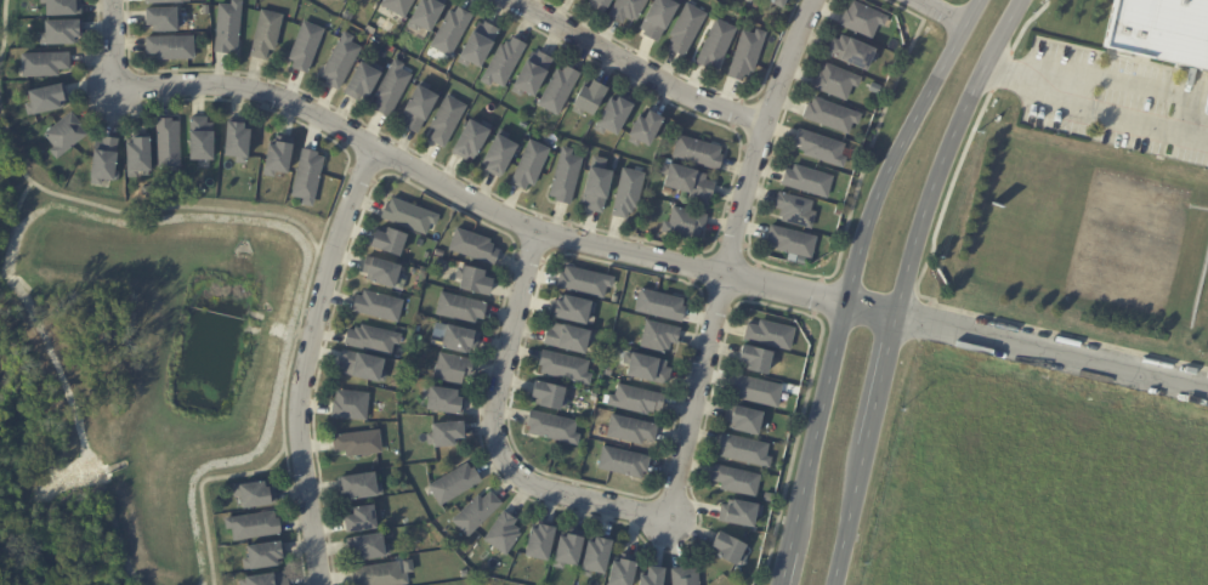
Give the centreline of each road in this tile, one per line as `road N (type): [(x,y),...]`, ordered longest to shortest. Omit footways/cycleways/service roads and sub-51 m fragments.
road 1 (secondary): [(982,0),(874,206),(781,584)]
road 2 (secondary): [(834,584),(931,197),(1020,0)]
road 3 (residential): [(807,0),(764,124),(670,511)]
road 4 (residential): [(852,299),(509,222),(362,149)]
road 5 (residential): [(362,149),(295,394),(318,584)]
road 6 (residential): [(532,227),(490,410),(498,455),(532,483),(670,511)]
road 7 (residential): [(852,299),(1207,386)]
road 8 (residential): [(108,0),(110,80),(239,86),(362,149)]
road 9 (residential): [(764,124),(526,0)]

